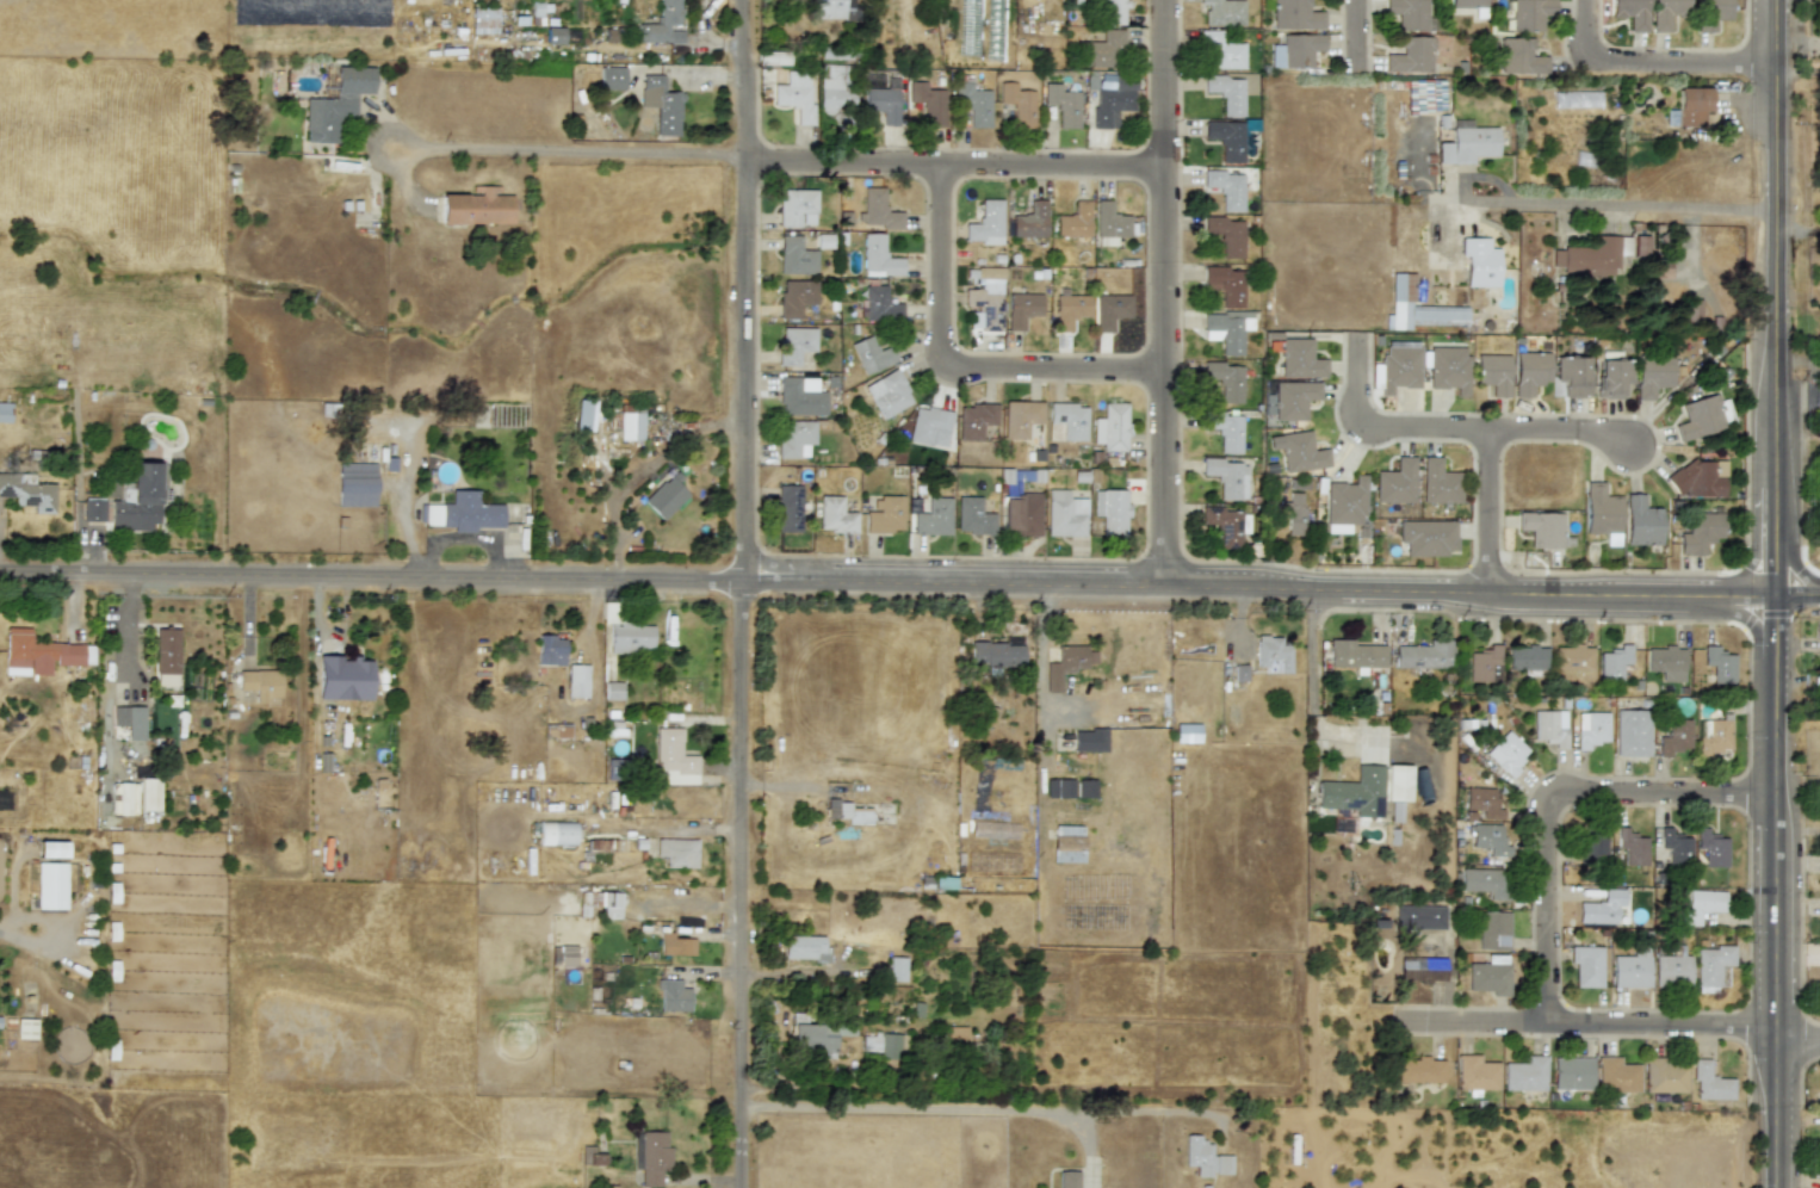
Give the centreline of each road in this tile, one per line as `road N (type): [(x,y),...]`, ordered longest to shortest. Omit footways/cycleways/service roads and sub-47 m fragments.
road 1 (tertiary): [(396,582),(1779,601)]
road 2 (residential): [(748,0),(743,1187)]
road 3 (secondary): [(1779,601),(1777,0)]
road 4 (residential): [(1166,593),(1165,0)]
road 5 (secondary): [(1778,1187),(1779,601)]
road 6 (residential): [(1544,1029),(1547,797),(1778,799)]
road 7 (residential): [(748,159),(1163,167)]
road 8 (residential): [(940,167),(940,348),(949,361),(972,370),(1165,370)]
road 9 (tertiary): [(396,582),(0,576)]
road 10 (residential): [(1397,1028),(1778,1033)]
road 11 (residential): [(748,159),(416,148)]
road 12 (residential): [(1775,212),(1466,202)]
road 13 (residential): [(1776,62),(1612,62),(1589,47),(1588,0)]
road 14 (residential): [(1354,340),(1361,422),(1490,432)]
road 15 (residential): [(1488,595),(1490,432)]
road 16 (residential): [(1490,432),(1601,433),(1632,444)]

